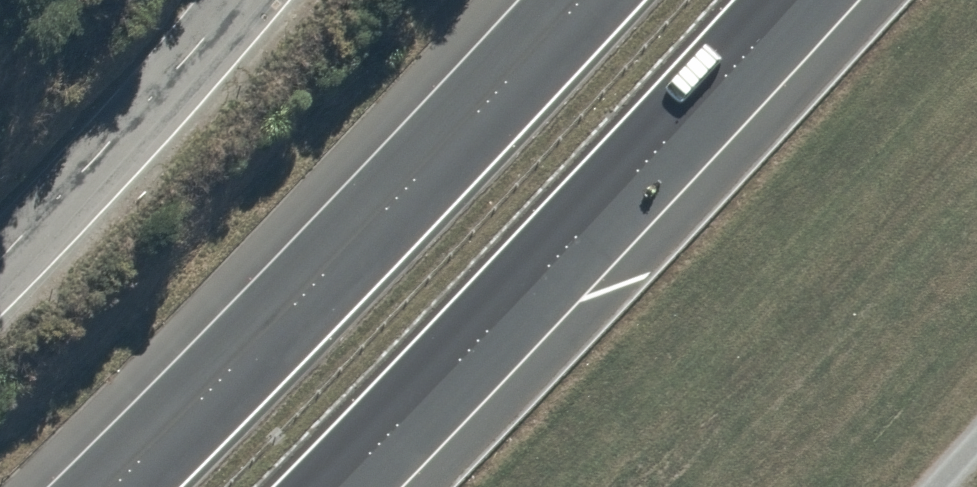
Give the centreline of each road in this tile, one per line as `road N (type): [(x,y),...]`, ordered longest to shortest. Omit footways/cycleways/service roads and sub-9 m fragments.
road 1 (trunk): [(115,486),(581,0)]
road 2 (trunk): [(798,0),(556,269),(339,486)]
road 3 (unclassified): [(0,254),(227,0)]

